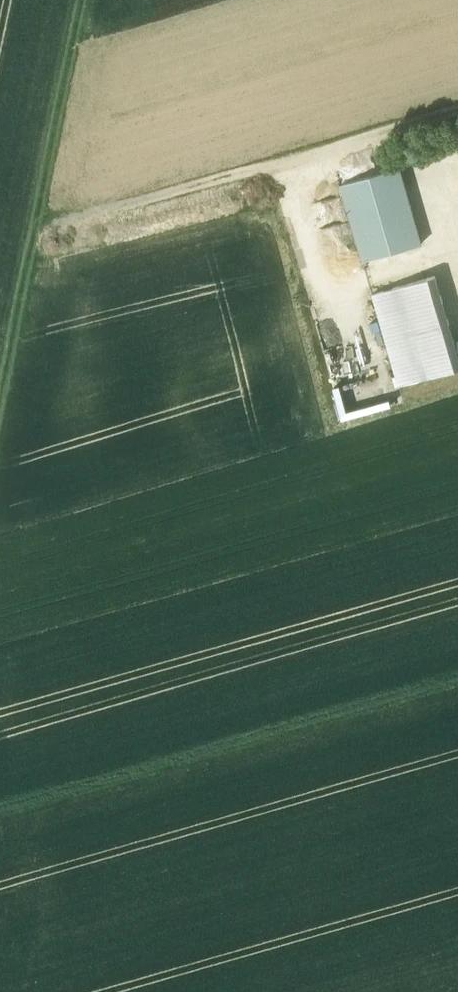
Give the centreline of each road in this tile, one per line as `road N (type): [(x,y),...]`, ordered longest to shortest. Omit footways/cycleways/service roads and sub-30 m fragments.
road 1 (track): [(0,810),(457,681)]
road 2 (track): [(31,250),(77,223),(457,113)]
road 3 (track): [(82,0),(0,403)]

